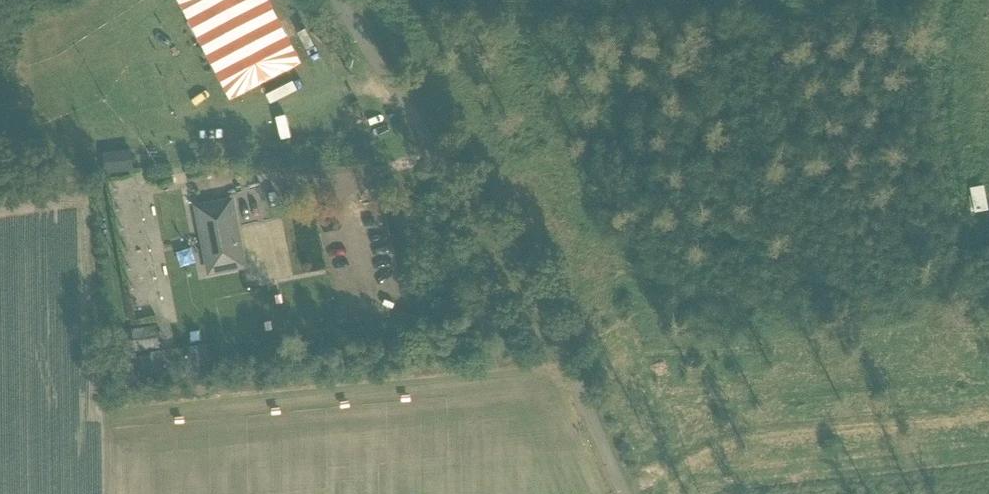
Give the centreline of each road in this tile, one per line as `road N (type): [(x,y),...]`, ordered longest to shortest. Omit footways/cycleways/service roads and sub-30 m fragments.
road 1 (unclassified): [(625,493),(521,263),(432,142),(344,0)]

